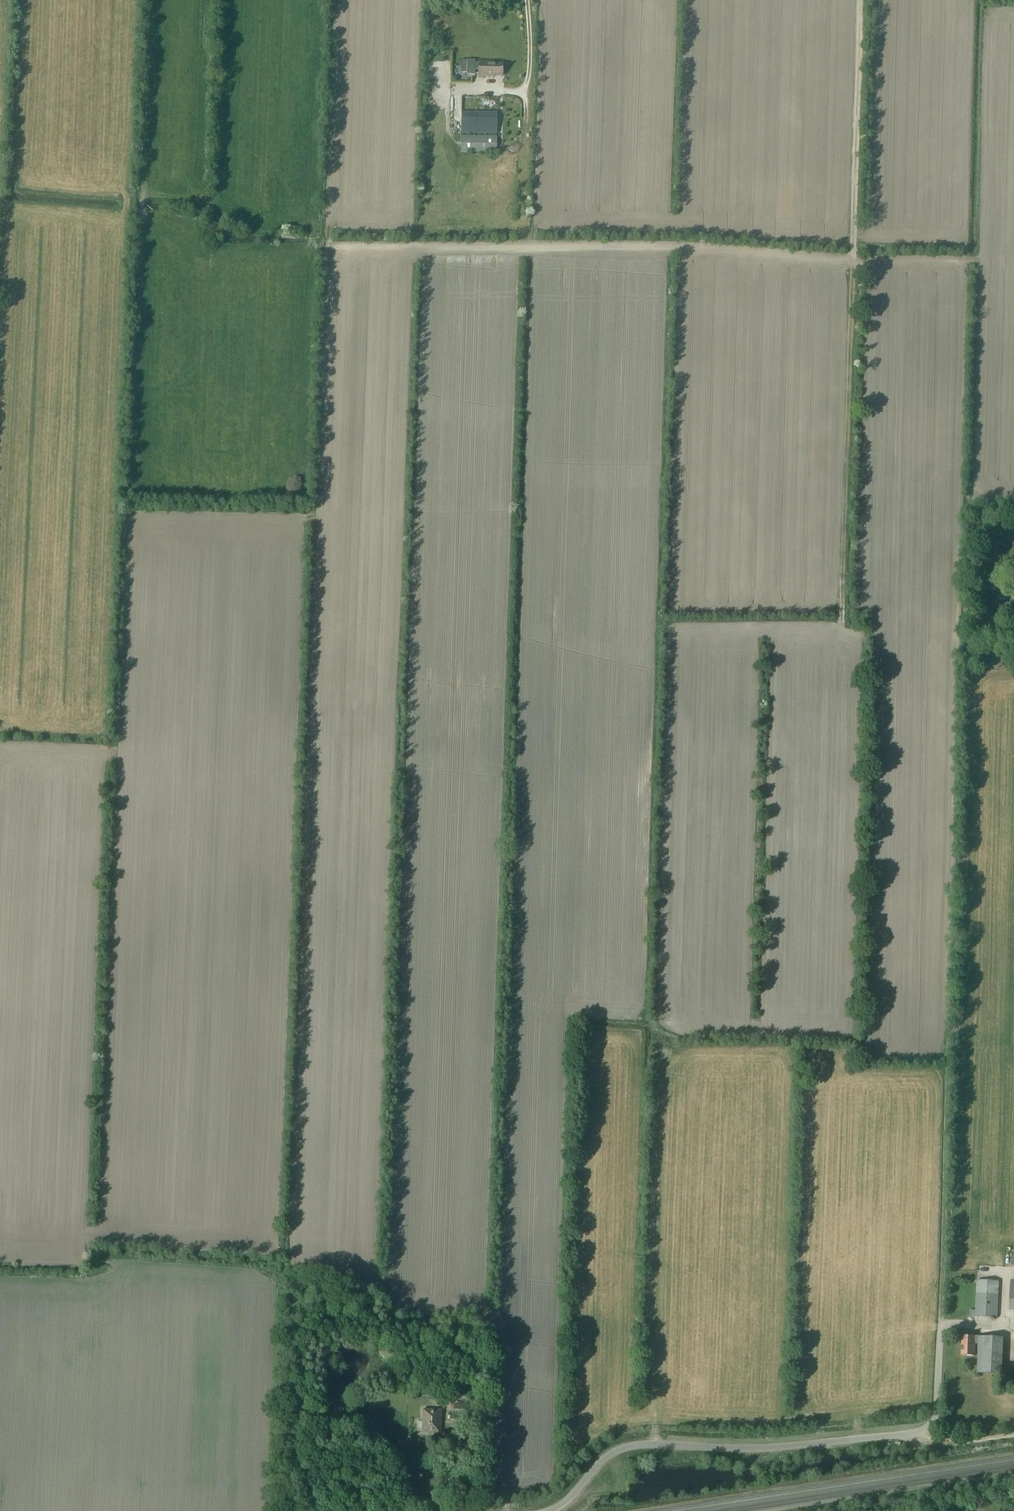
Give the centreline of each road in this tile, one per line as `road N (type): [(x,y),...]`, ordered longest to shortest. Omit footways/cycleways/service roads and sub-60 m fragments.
road 1 (unclassified): [(548,1510),(608,1456),(632,1446),(747,1448),(924,1431)]

